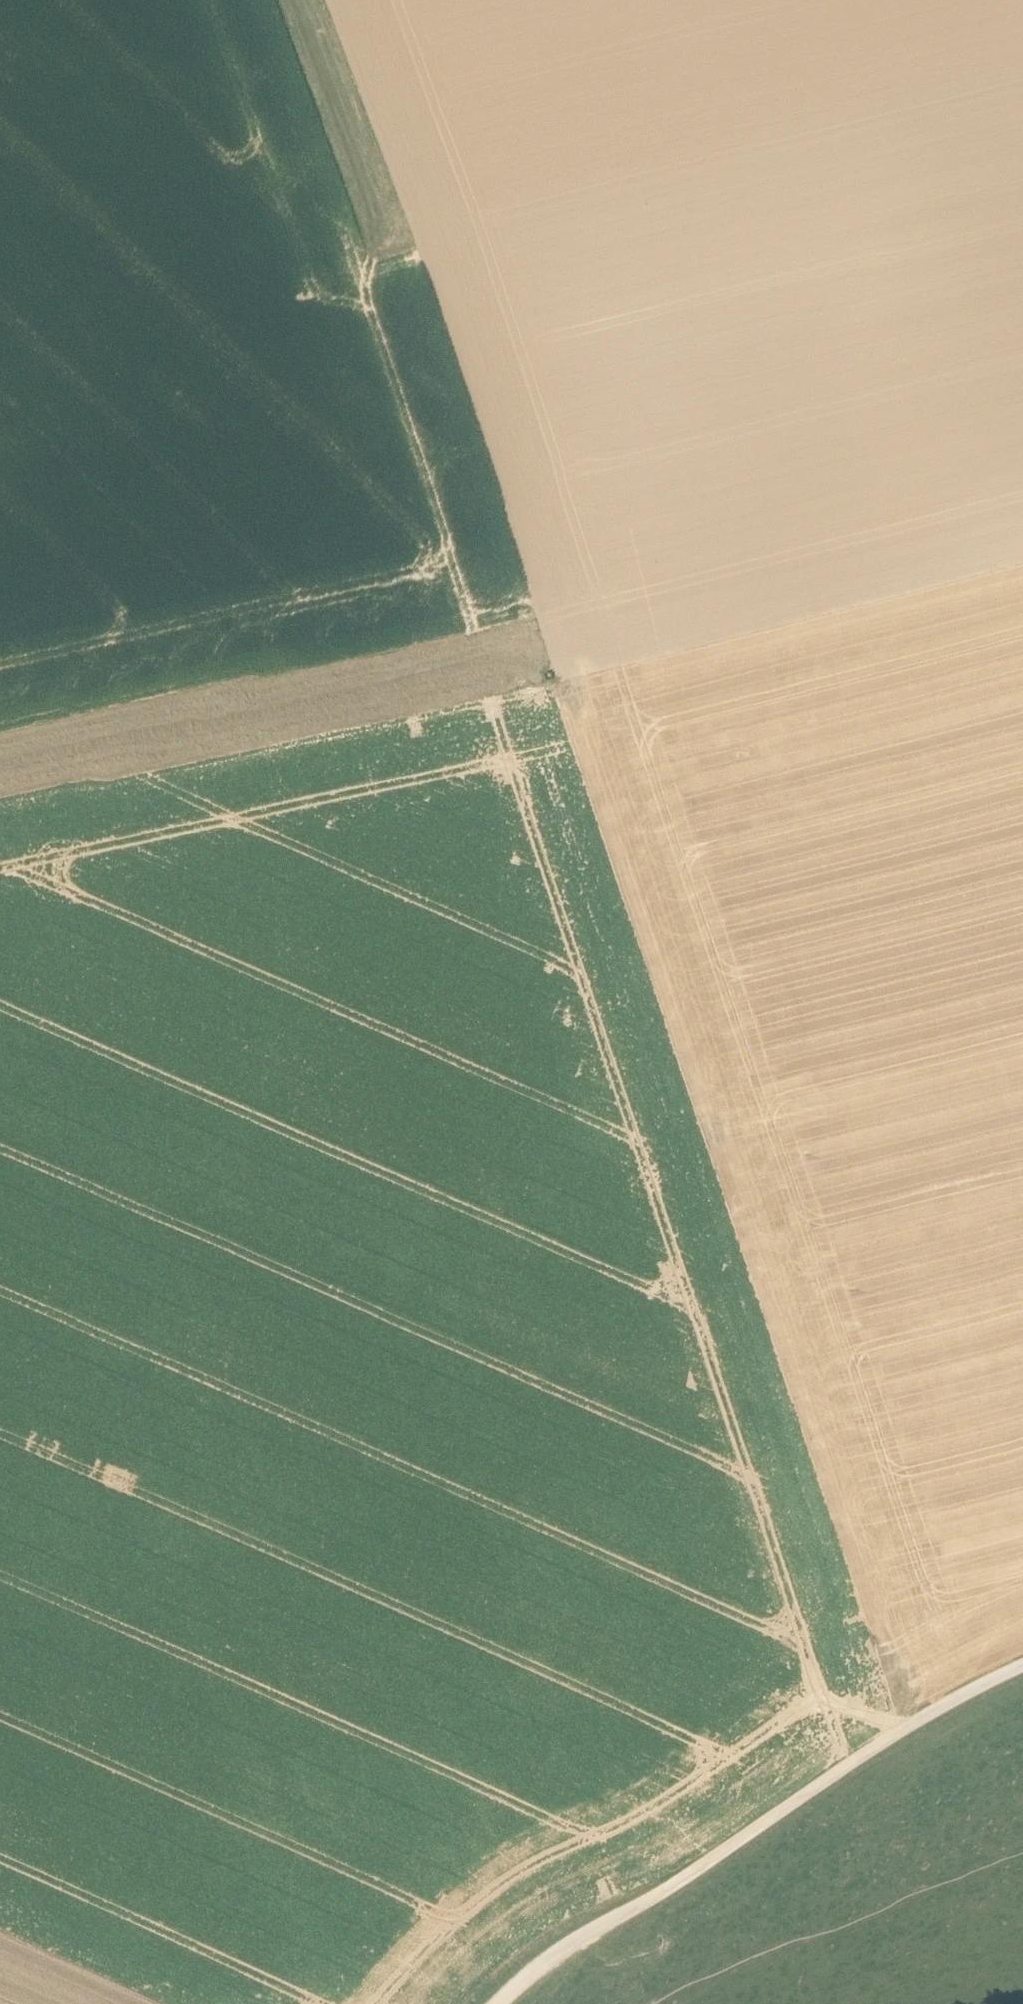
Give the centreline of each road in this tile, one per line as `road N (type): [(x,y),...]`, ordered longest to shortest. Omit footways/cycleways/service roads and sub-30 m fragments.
road 1 (track): [(490,2003),(533,1967),(869,1747),(1022,1664)]

